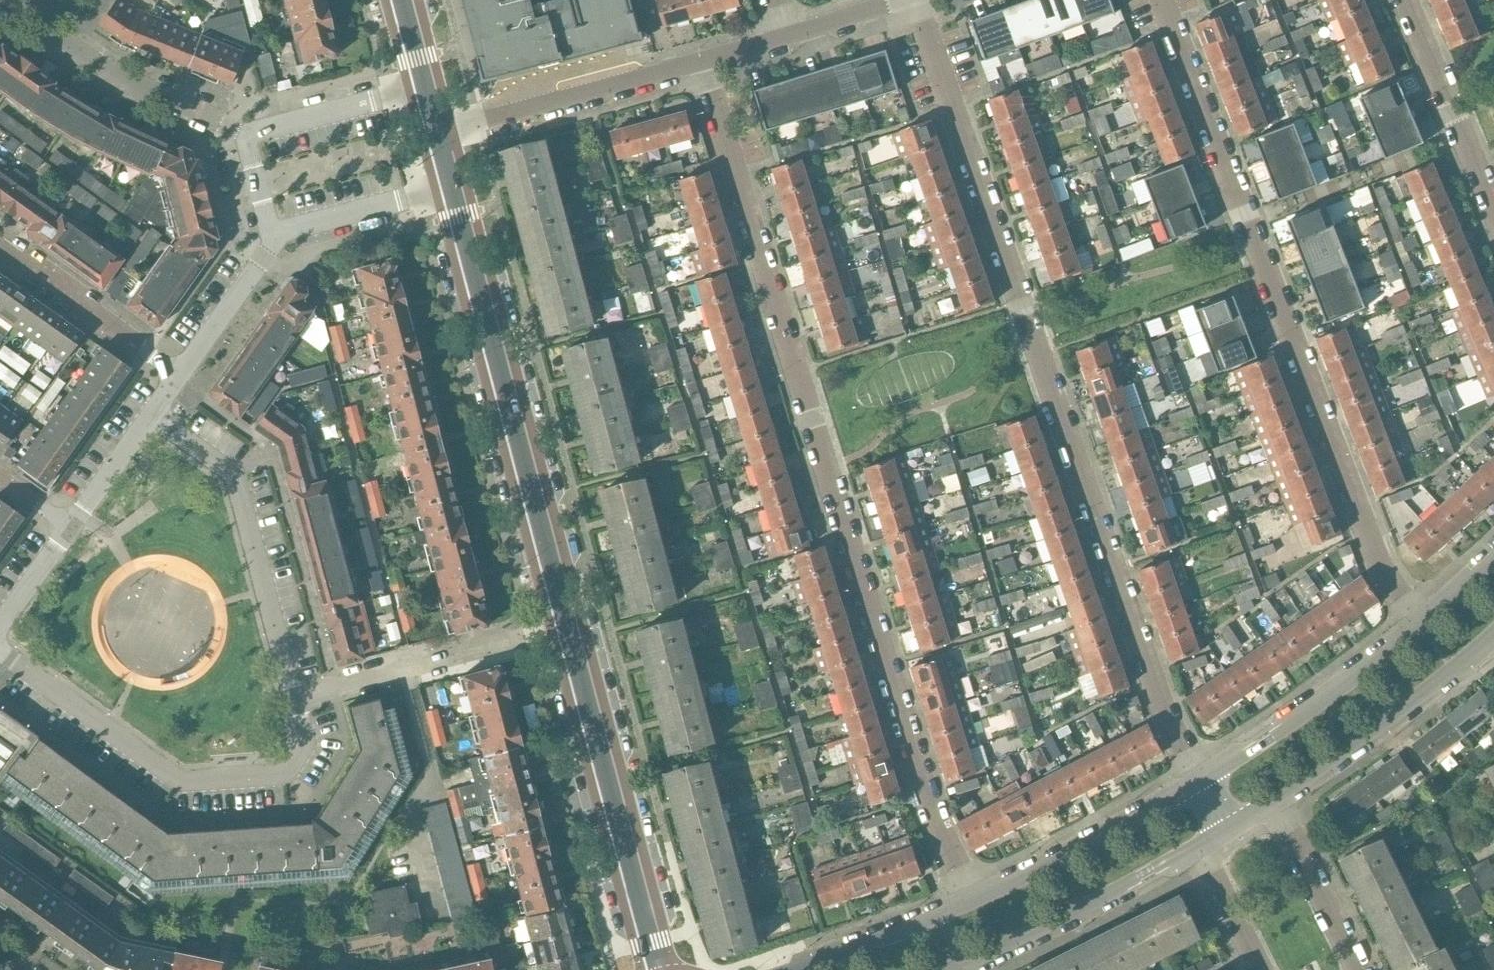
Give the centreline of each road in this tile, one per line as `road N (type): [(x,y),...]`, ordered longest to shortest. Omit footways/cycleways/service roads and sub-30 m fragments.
road 1 (residential): [(975,898),(931,814),(699,65)]
road 2 (residential): [(1198,775),(1165,713),(916,0)]
road 3 (tertiary): [(660,969),(452,189)]
road 4 (residential): [(1423,615),(1381,559),(1164,0)]
road 5 (residential): [(293,701),(304,742),(286,772),(176,778),(0,650)]
road 6 (residential): [(293,701),(233,471),(151,413)]
road 7 (tertiary): [(1423,615),(1198,775)]
road 8 (residential): [(248,133),(109,71),(11,0)]
road 9 (residential): [(437,133),(699,65)]
road 10 (tertiary): [(1278,800),(1493,638)]
road 11 (tertiary): [(963,969),(1198,851)]
road 12 (tertiary): [(1198,775),(975,898)]
road 13 (residential): [(1493,216),(1402,0)]
road 14 (residential): [(179,375),(0,250)]
road 15 (tertiary): [(975,898),(789,969)]
road 16 (residential): [(1364,969),(1278,800)]
road 17 (residential): [(424,86),(248,133)]
road 18 (residential): [(279,238),(452,189)]
road 19 (residential): [(179,375),(279,238)]
road 20 (residential): [(293,701),(453,655)]
road 21 (residential): [(69,525),(151,413)]
road 22 (residential): [(1256,969),(1198,851)]
road 23 (residential): [(784,37),(903,0)]

